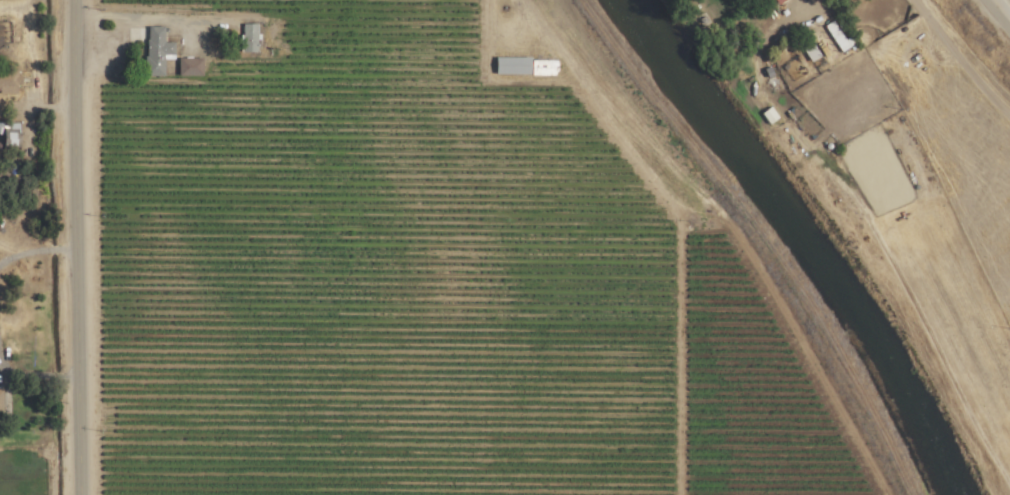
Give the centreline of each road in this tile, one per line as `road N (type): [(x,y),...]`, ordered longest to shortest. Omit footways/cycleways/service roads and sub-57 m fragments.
road 1 (residential): [(81,0),(81,494)]

